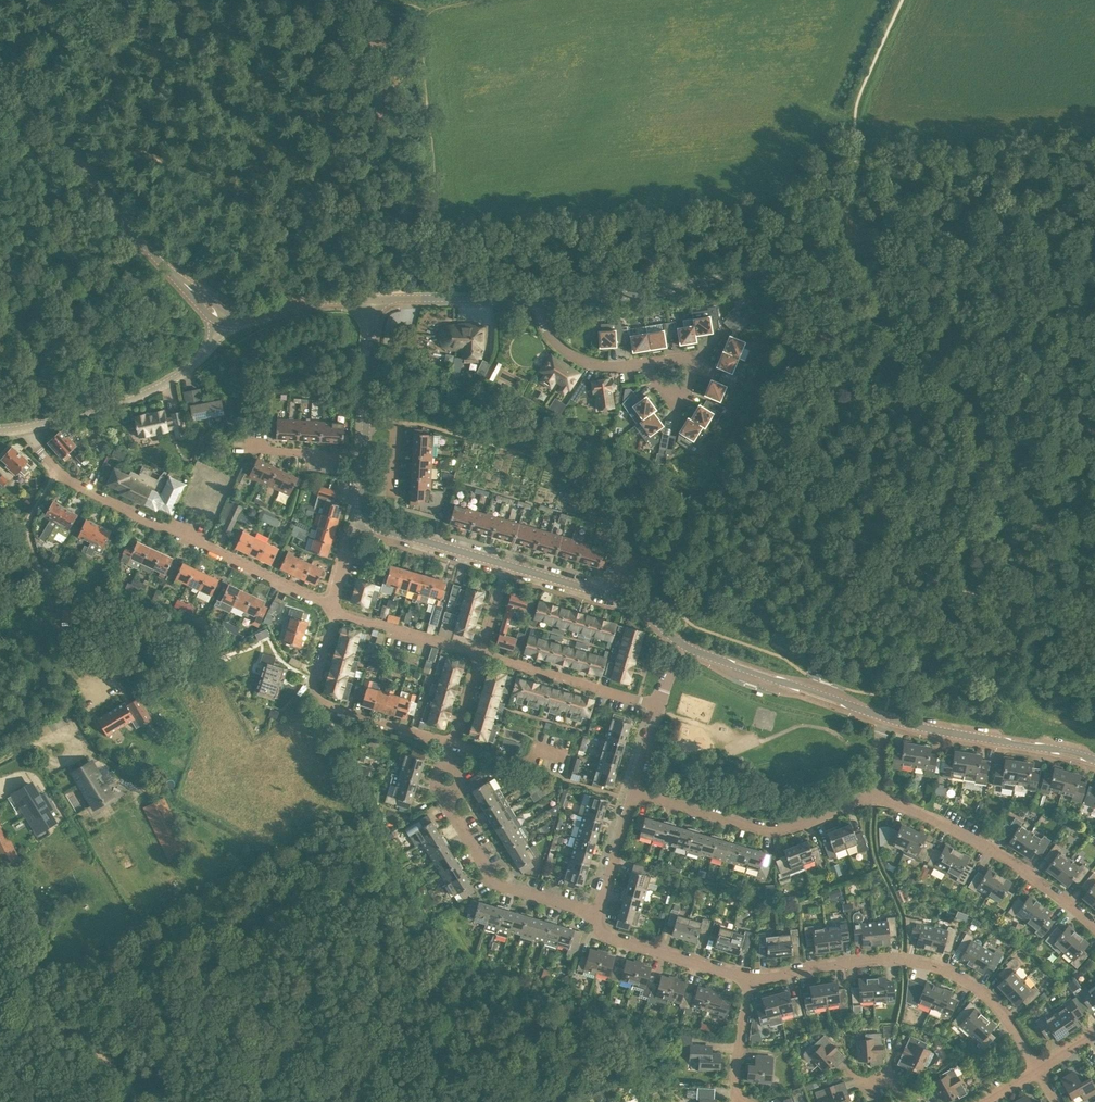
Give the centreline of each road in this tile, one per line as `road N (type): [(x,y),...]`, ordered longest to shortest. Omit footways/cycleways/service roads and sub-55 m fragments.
road 1 (unclassified): [(540,297),(649,292),(902,240),(1094,234)]
road 2 (residential): [(334,609),(68,480),(27,427)]
road 3 (tertiary): [(231,327),(126,221),(0,58)]
road 4 (residential): [(1038,1072),(999,1010),(969,983),(930,966),(862,962),(749,980)]
road 5 (residential): [(1094,929),(1002,858),(873,796)]
road 6 (residential): [(873,796),(772,831),(633,792)]
road 7 (residential): [(453,742),(323,700),(314,680),(334,609)]
road 8 (unclassified): [(27,427),(145,393),(231,327)]
road 9 (tertiary): [(887,718),(683,645)]
road 10 (tertiary): [(1094,760),(887,718)]
road 11 (residential): [(594,914),(496,884),(451,811),(451,796)]
road 12 (tertiary): [(683,645),(628,600),(506,565)]
road 13 (residential): [(659,705),(481,653)]
road 14 (residential): [(749,980),(611,938),(594,914)]
road 15 (unclassified): [(371,298),(540,297)]
road 16 (tertiary): [(363,458),(371,298)]
road 17 (track): [(102,1054),(0,937)]
road 18 (residential): [(481,653),(334,609)]
road 19 (tertiary): [(506,565),(393,532),(367,517)]
road 20 (unclassified): [(647,363),(601,366),(571,355),(545,325),(540,297)]
road 21 (tertiary): [(231,327),(299,304),(371,298)]
road 22 (residential): [(594,914),(633,792)]
road 23 (unclassified): [(647,363),(681,358),(692,364),(686,389),(674,397),(650,369)]
road 24 (residential): [(749,980),(738,1101)]

